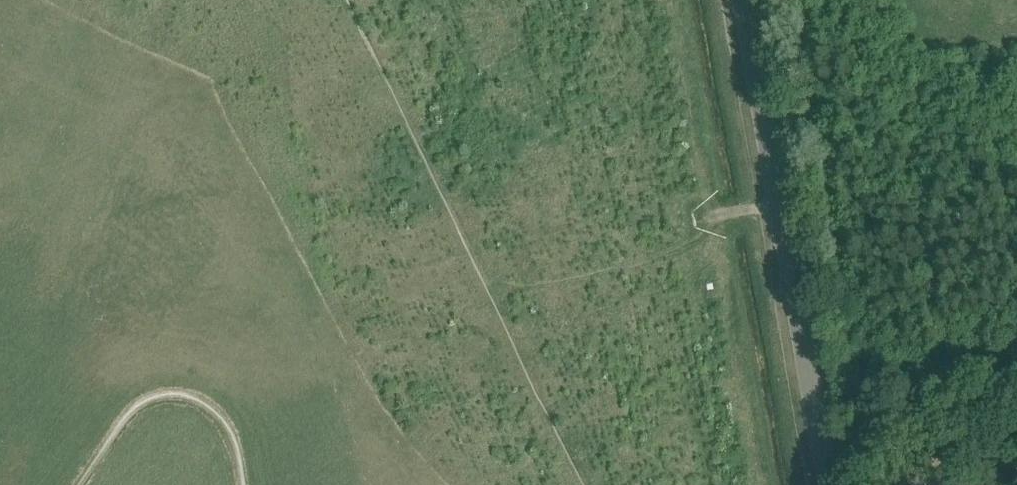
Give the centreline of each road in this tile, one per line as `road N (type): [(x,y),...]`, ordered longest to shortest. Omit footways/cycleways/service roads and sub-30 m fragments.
road 1 (unclassified): [(828,484),(740,0)]

